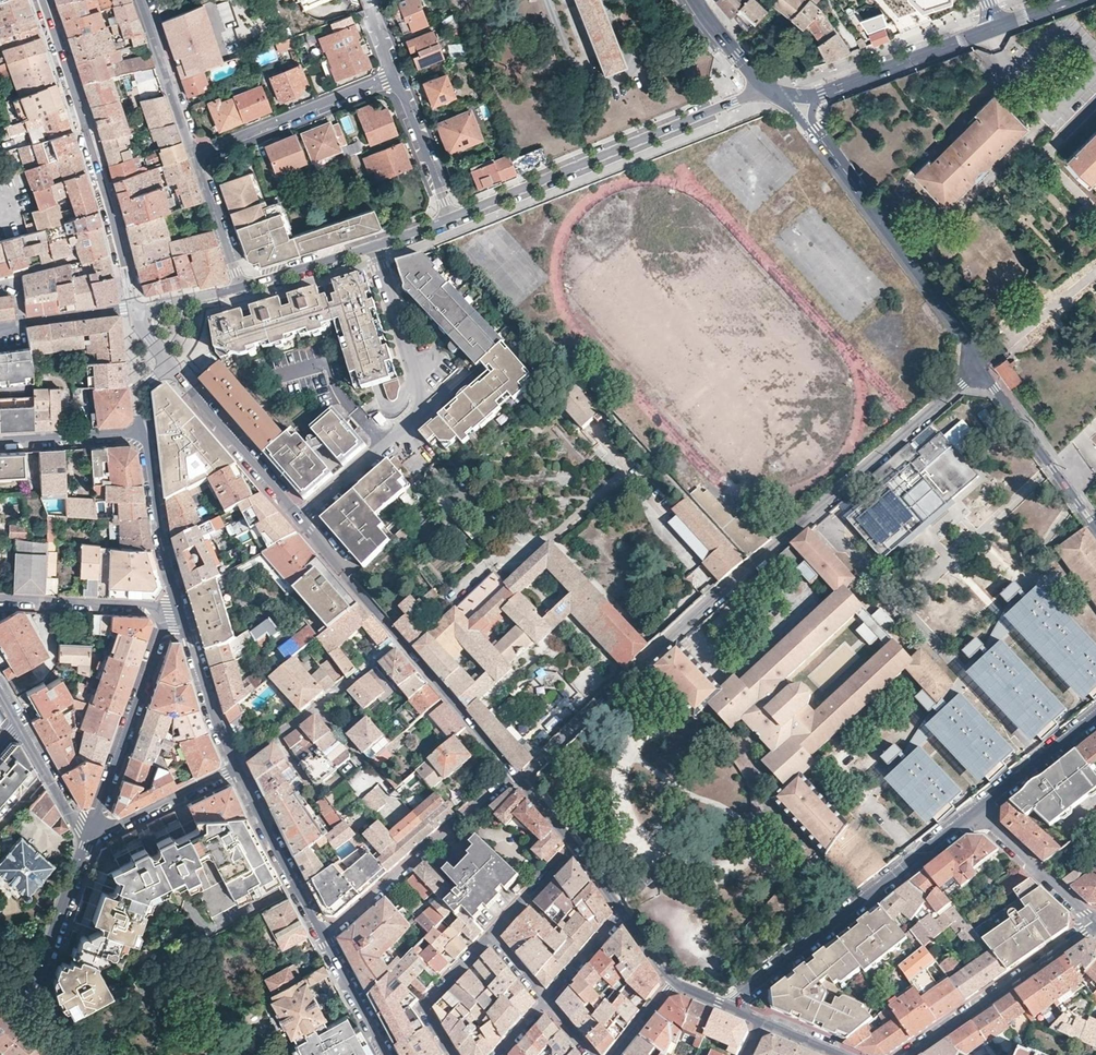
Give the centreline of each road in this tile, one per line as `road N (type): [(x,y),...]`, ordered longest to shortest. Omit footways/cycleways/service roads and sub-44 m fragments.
road 1 (residential): [(982,368),(522,780)]
road 2 (residential): [(453,219),(768,87)]
road 3 (residential): [(300,521),(425,410),(375,248)]
road 4 (residential): [(42,0),(107,195),(133,308)]
road 5 (residential): [(974,811),(730,1007)]
road 6 (tertiary): [(982,368),(811,125)]
road 7 (residential): [(182,610),(162,632),(90,839)]
road 8 (residential): [(324,935),(514,775)]
road 9 (residential): [(909,1054),(1095,923)]
road 10 (residential): [(396,76),(196,154)]
road 11 (residential): [(238,765),(399,642)]
road 12 (residential): [(171,368),(300,521)]
road 13 (tertiary): [(1095,524),(982,368)]
road 14 (residential): [(324,935),(238,765)]
road 15 (residential): [(992,30),(814,97)]
road 16 (residential): [(182,610),(0,598)]
road 17 (residential): [(182,610),(144,432)]
road 18 (residential): [(90,839),(29,1010)]
road 19 (residential): [(399,642),(514,775)]
road 20 (residential): [(90,839),(238,765)]
road 21 (residential): [(974,811),(1095,923)]
road 22 (residential): [(238,765),(182,610)]
road 23 (residential): [(142,0),(196,154)]
road 24 (residential): [(300,521),(399,642)]
road 25 (residential): [(1095,714),(974,811)]
road 26 (residential): [(453,219),(396,76)]
road 27 (residential): [(492,935),(427,1005),(454,1054)]
road 28 (residential): [(0,438),(144,432)]
road 29 (residential): [(196,154),(242,287)]
road 30 (residential): [(17,720),(90,839)]
road 31 (residential): [(242,287),(375,248)]
road 32 (residential): [(386,1054),(324,935)]
road 33 (residential): [(576,848),(492,935)]

